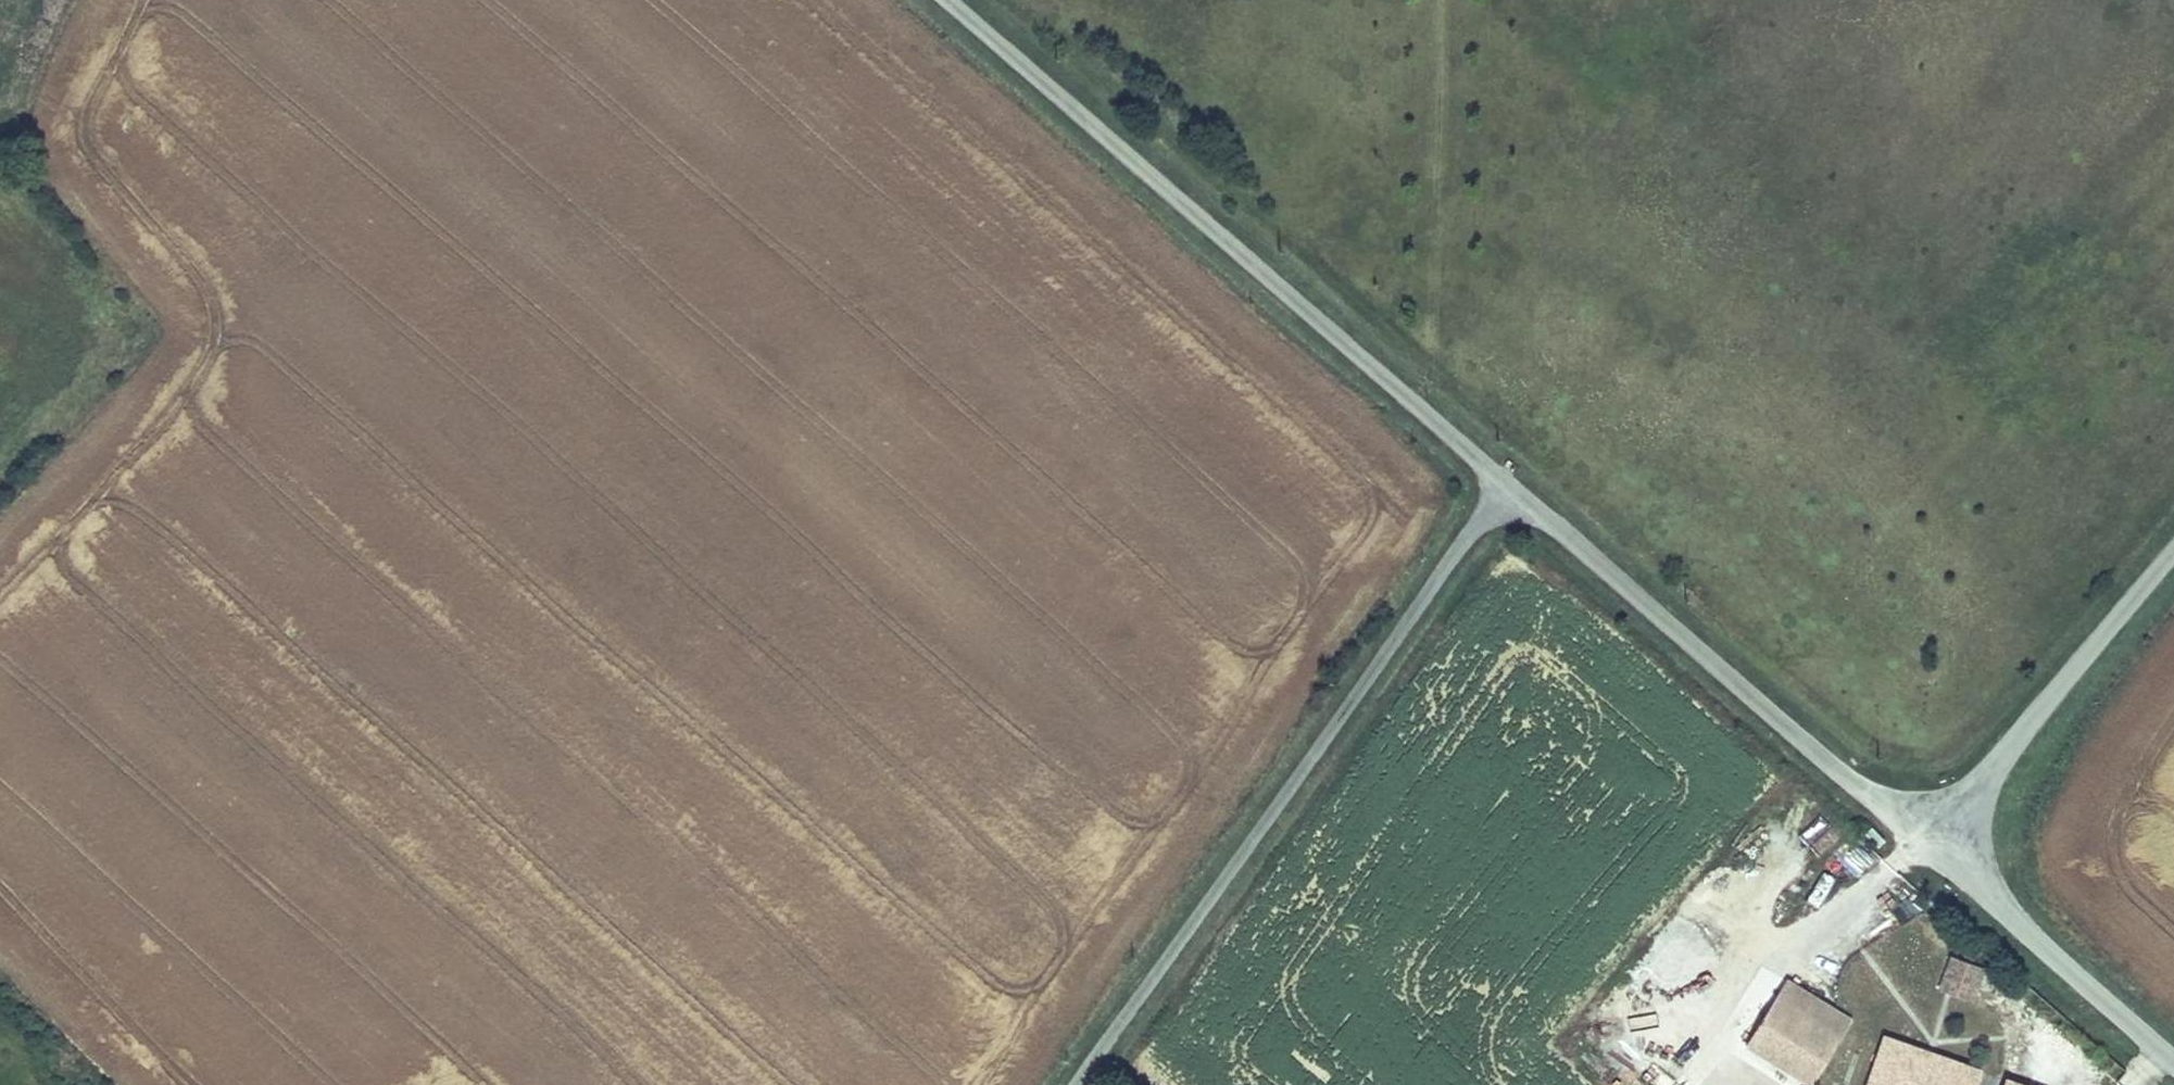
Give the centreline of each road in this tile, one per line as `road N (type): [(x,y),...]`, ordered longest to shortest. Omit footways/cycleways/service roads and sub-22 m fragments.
road 1 (unclassified): [(951,0),(1850,783),(1889,807),(1973,826)]
road 2 (tertiary): [(1973,826),(1982,790),(2007,751),(2173,556)]
road 3 (tertiary): [(2173,1060),(2016,923),(1989,887),(1973,826)]

